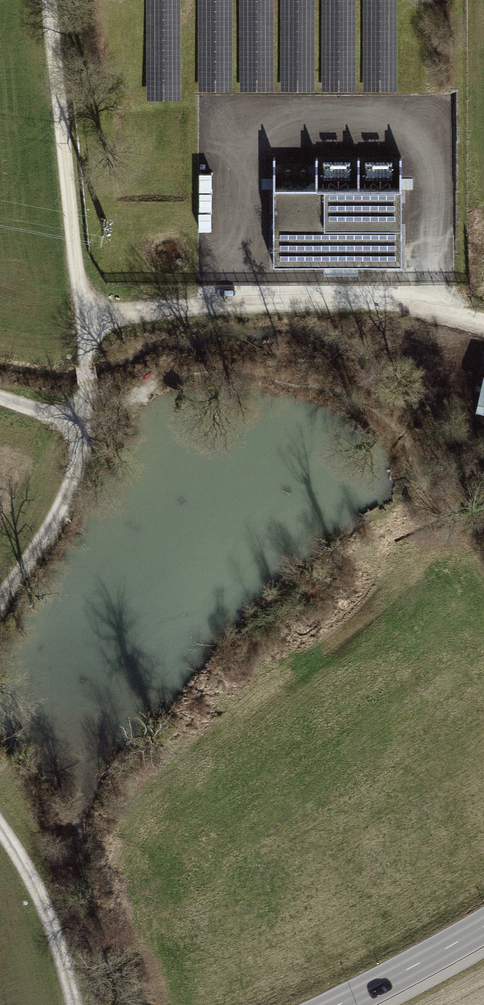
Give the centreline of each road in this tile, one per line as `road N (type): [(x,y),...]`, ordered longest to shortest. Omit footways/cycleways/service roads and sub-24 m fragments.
road 1 (track): [(80,315),(175,300),(334,301),(483,317)]
road 2 (track): [(80,315),(50,0)]
road 3 (track): [(0,601),(73,488),(83,424)]
road 4 (track): [(73,1004),(36,876),(0,821)]
road 5 (tertiary): [(337,1004),(483,926)]

